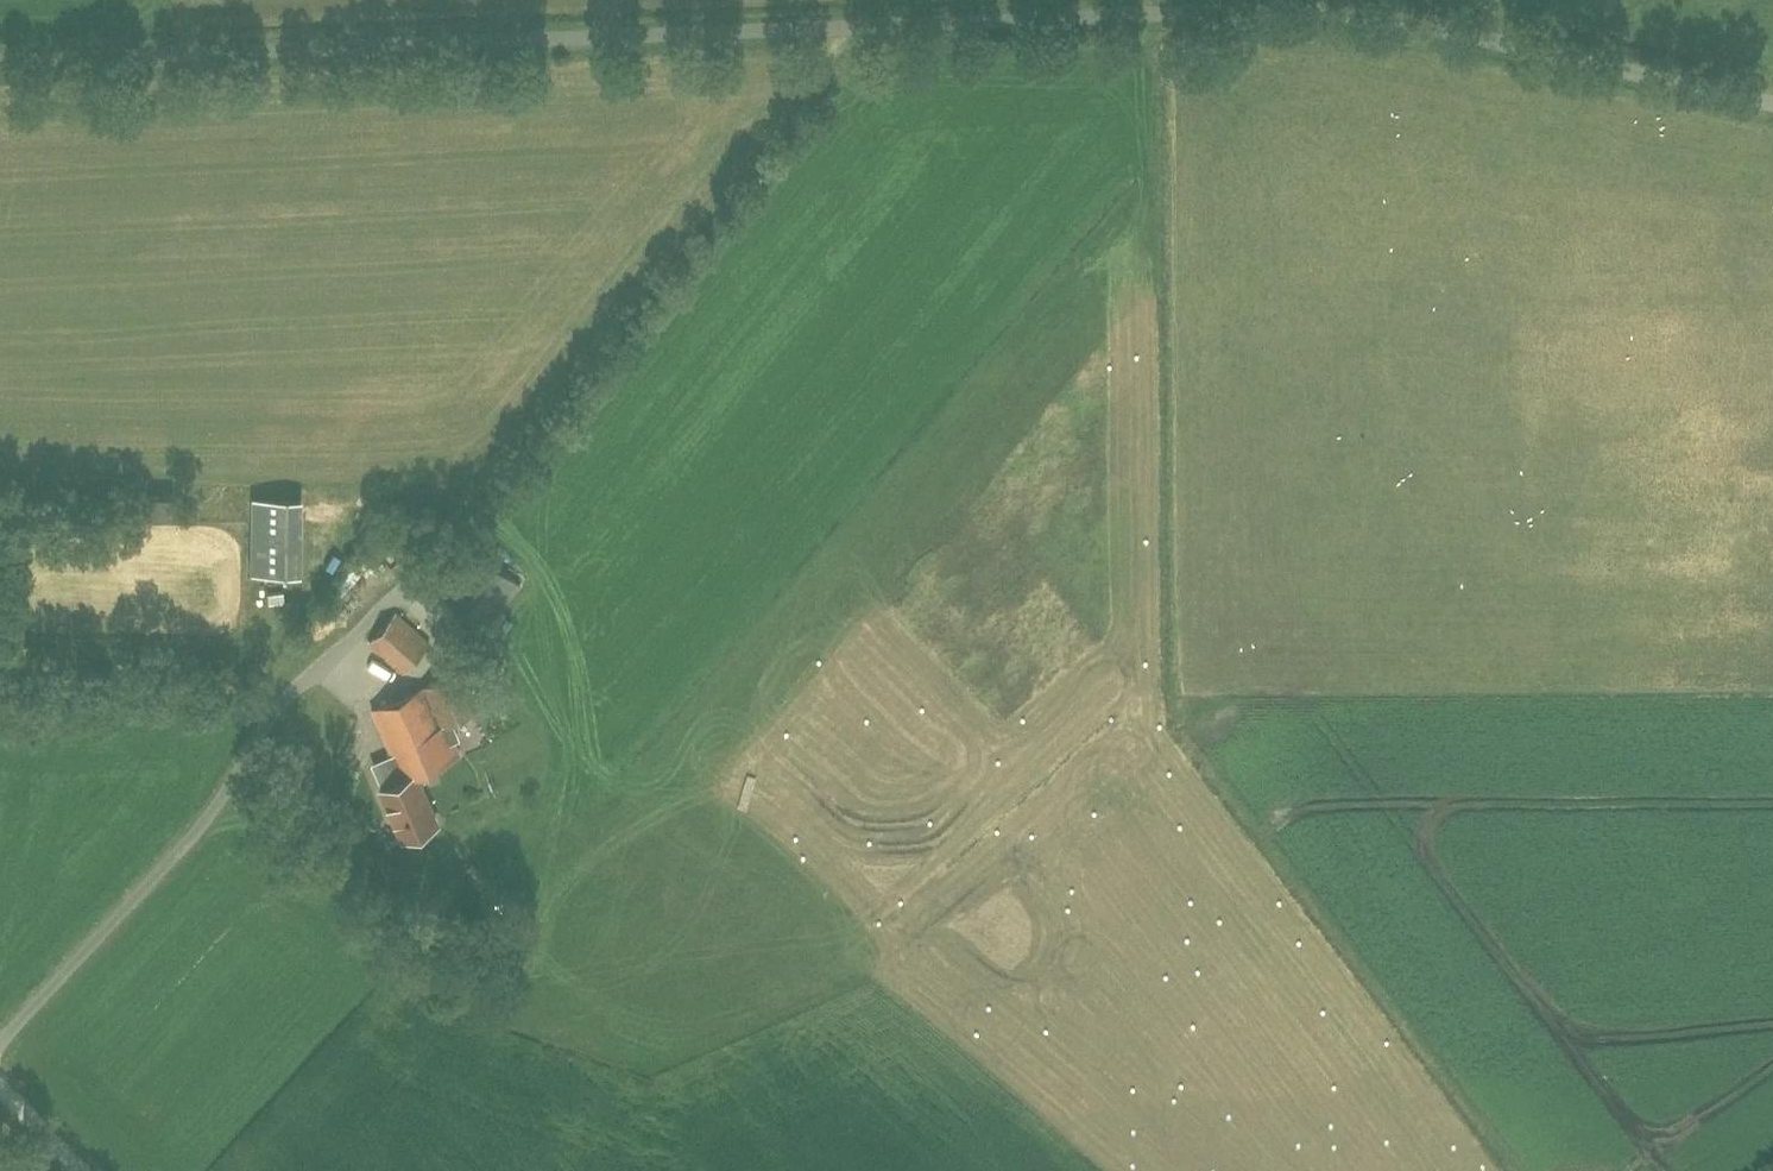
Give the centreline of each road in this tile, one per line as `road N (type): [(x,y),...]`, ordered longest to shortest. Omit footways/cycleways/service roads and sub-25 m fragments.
road 1 (unclassified): [(1772,103),(1412,25),(1011,24),(0,66)]

